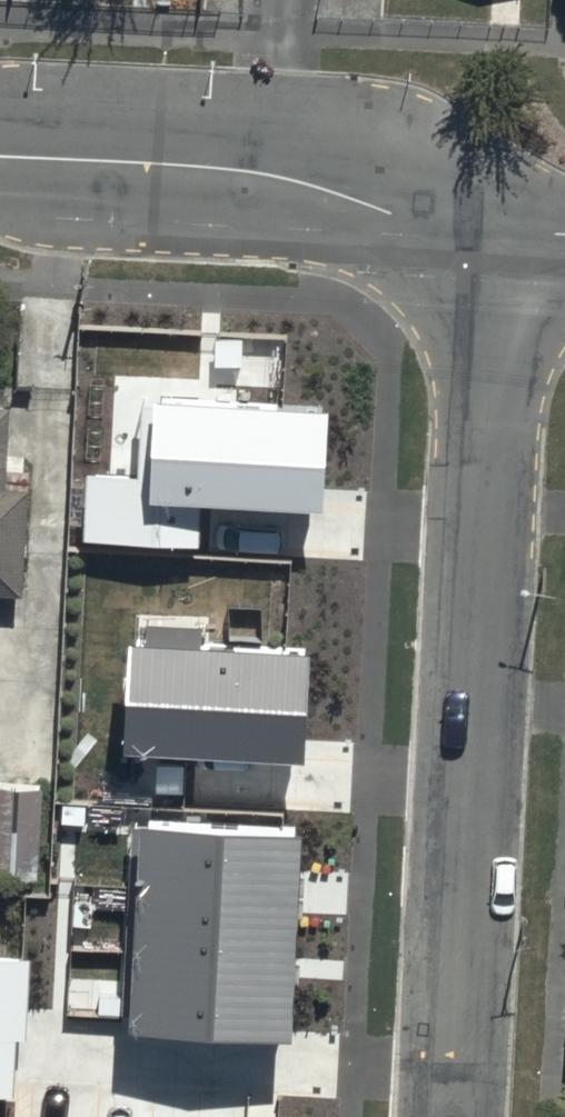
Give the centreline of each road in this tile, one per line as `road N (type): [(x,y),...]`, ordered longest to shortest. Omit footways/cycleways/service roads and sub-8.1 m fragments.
road 1 (residential): [(503,235),(448,1116)]
road 2 (unclassified): [(503,235),(388,215),(262,175),(0,157)]

